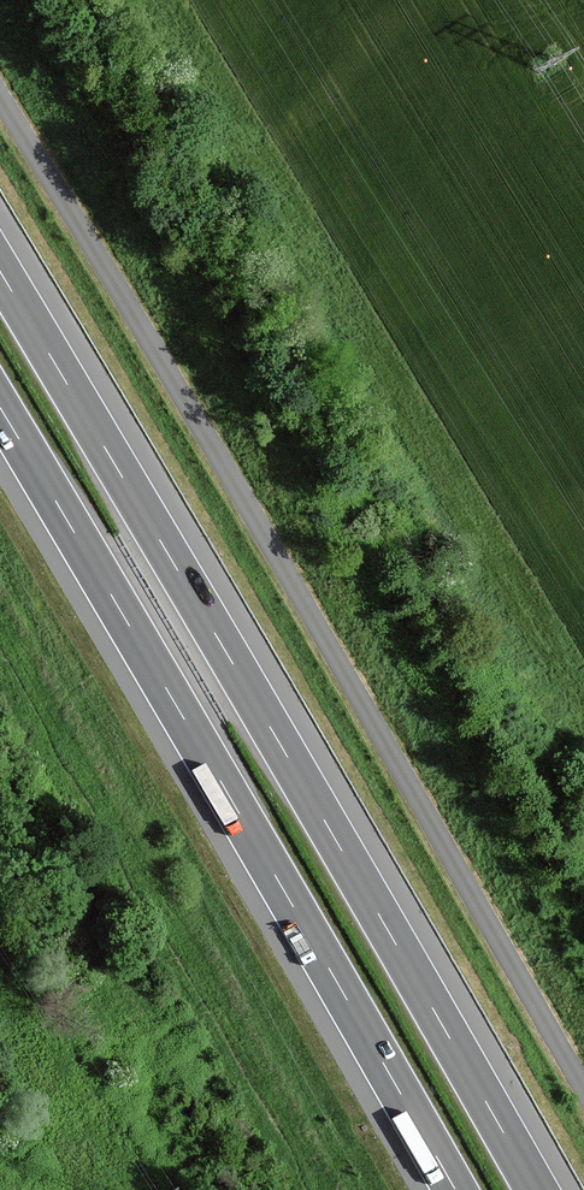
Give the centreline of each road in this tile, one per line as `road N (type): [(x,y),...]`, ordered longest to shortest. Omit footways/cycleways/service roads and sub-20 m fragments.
road 1 (unclassified): [(0,93),(583,1092)]
road 2 (motorway): [(537,1189),(0,271)]
road 3 (motorway): [(0,409),(455,1189)]

